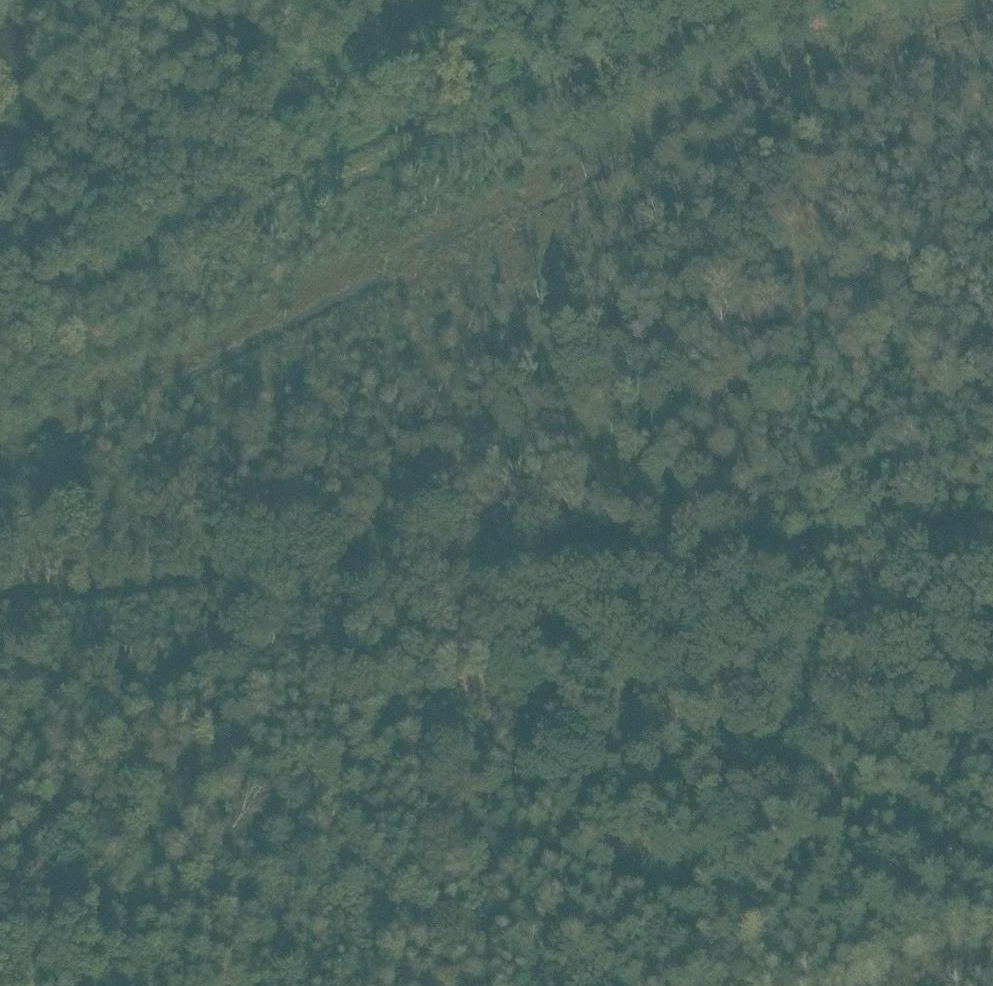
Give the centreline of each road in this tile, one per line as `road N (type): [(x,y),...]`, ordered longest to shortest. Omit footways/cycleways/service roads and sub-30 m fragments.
road 1 (track): [(786,0),(0,330)]

